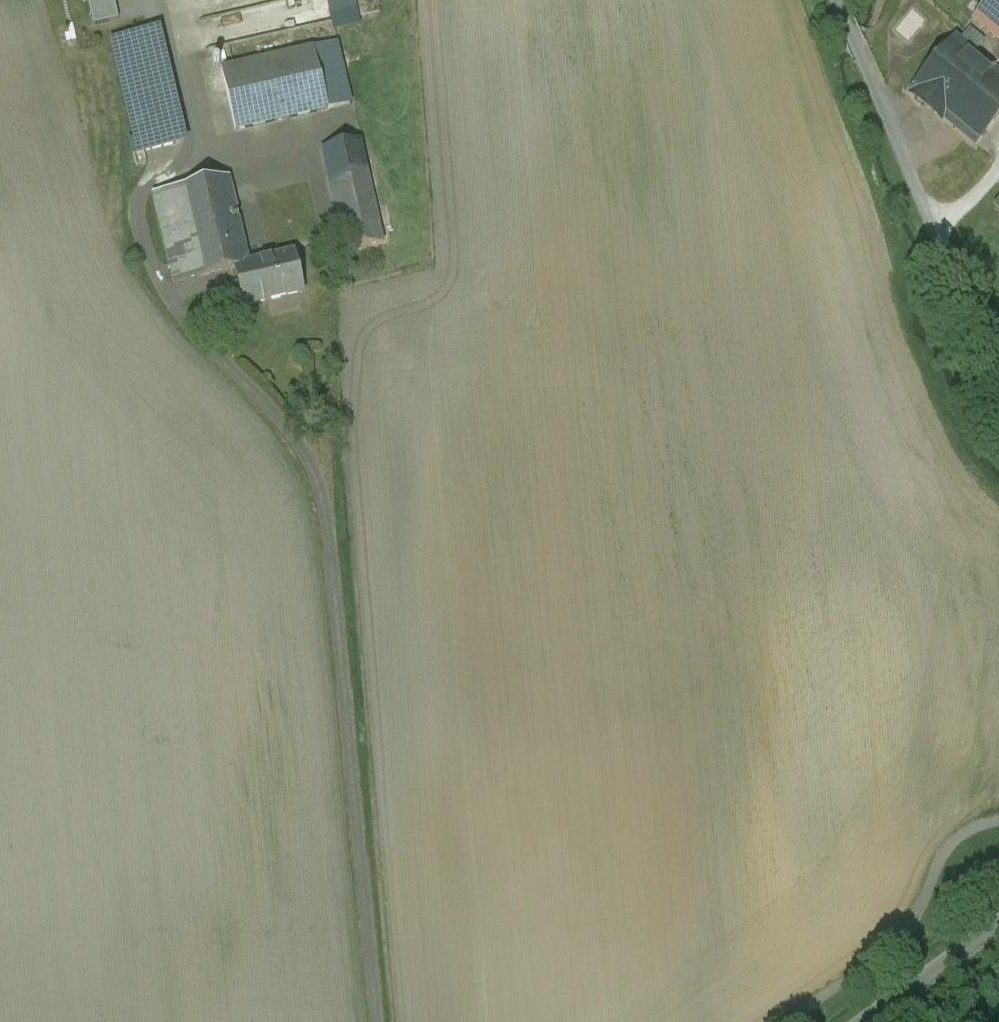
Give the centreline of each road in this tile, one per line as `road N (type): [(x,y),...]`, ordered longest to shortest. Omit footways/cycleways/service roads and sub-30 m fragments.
road 1 (unclassified): [(833,0),(998,365)]
road 2 (secondary): [(866,1021),(998,926)]

